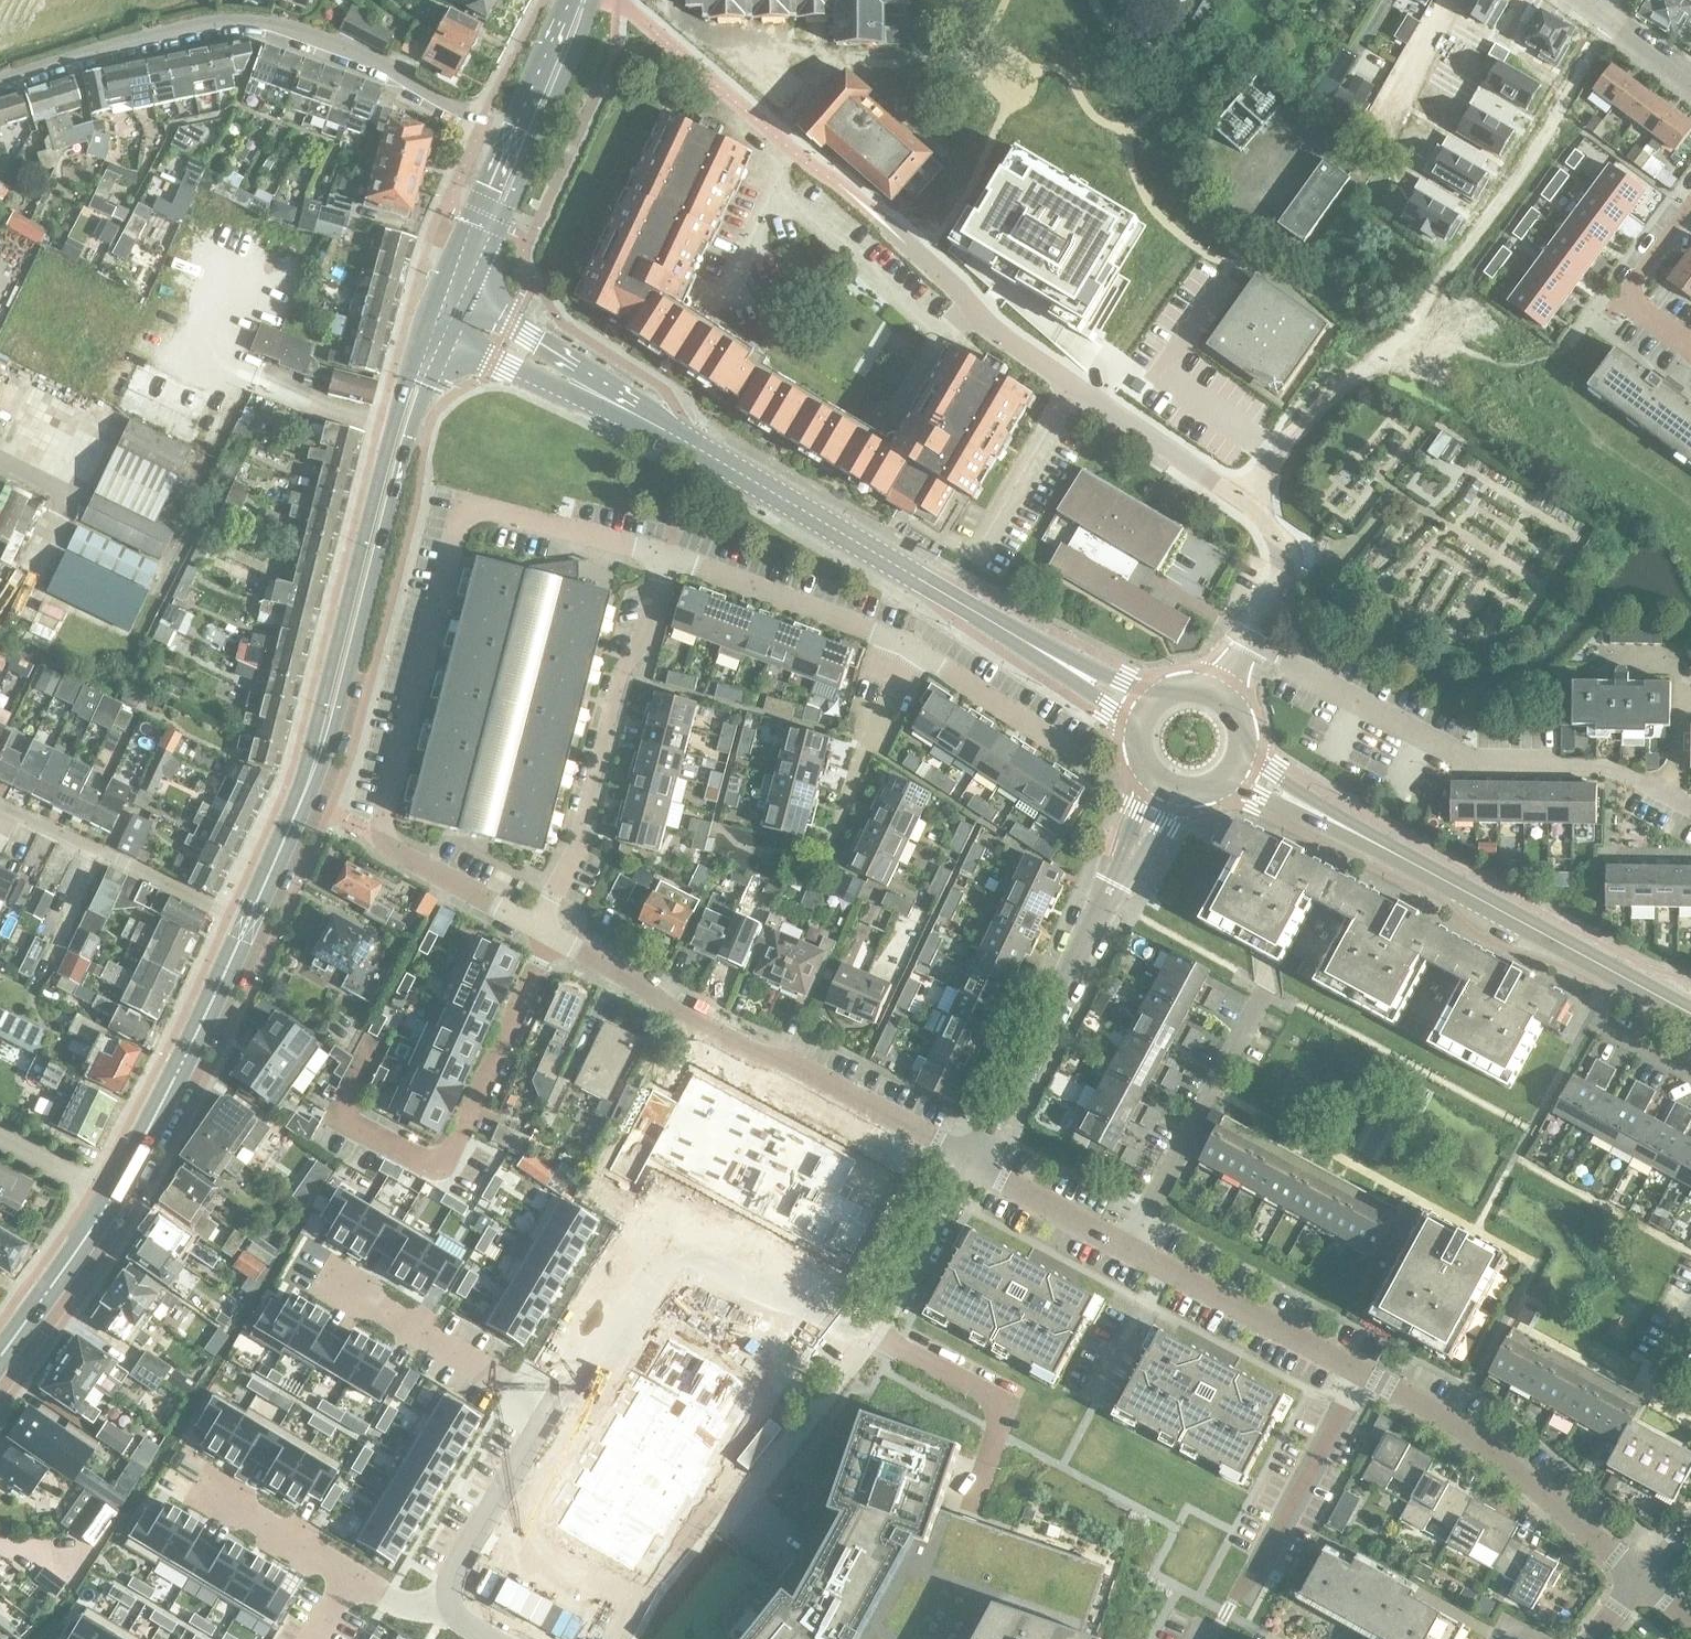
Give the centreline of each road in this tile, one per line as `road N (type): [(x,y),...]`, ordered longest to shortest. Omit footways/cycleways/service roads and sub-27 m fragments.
road 1 (secondary): [(1145,714),(446,309)]
road 2 (residential): [(536,928),(378,838),(458,519),(464,508),(480,510),(665,556)]
road 3 (primary): [(247,923),(308,786),(400,436),(446,309)]
road 4 (secondary): [(1690,1013),(1237,765)]
road 5 (residential): [(483,122),(376,59),(248,20),(209,22),(0,80)]
road 6 (primary): [(0,1356),(113,1195),(247,923)]
road 7 (residential): [(665,556),(906,644),(1105,779)]
road 8 (residential): [(1249,640),(1290,556),(1279,535),(1241,495),(1074,388),(976,311)]
road 9 (unknown): [(876,1327),(647,1202),(540,1397)]
road 10 (residential): [(1690,809),(1609,767),(1463,755),(1249,640)]
road 11 (residential): [(970,1160),(785,1061),(679,1018),(634,978),(549,935)]
road 12 (residential): [(970,1160),(876,1327),(1008,1404),(977,1500)]
road 13 (residential): [(549,935),(446,1157),(428,1165),(340,1114),(372,1045)]
road 14 (residential): [(970,1160),(1167,785)]
road 15 (residential): [(536,928),(574,851),(619,673),(641,648),(665,556)]
road 16 (residential): [(1643,1579),(1454,1422),(1361,1373)]
road 17 (residential): [(1126,1251),(1266,989)]
road 18 (residential): [(0,804),(247,923)]
road 19 (residential): [(1361,1373),(1126,1251)]
road 20 (residential): [(1233,1599),(1361,1373)]
road 21 (residential): [(540,1397),(330,1280)]
road 22 (residential): [(540,1397),(433,1592)]
road 23 (residential): [(780,178),(940,331)]
road 24 (residential): [(1690,202),(1645,262),(1634,292),(1644,316),(1690,352)]
road 25 (primary): [(446,309),(516,139)]
road 26 (residential): [(1126,1251),(970,1160)]
road 27 (residential): [(348,1574),(197,1486)]
road 28 (residential): [(976,311),(861,205)]
road 29 (primary): [(516,139),(578,0)]
road 30 (residential): [(741,304),(730,279),(780,178)]

